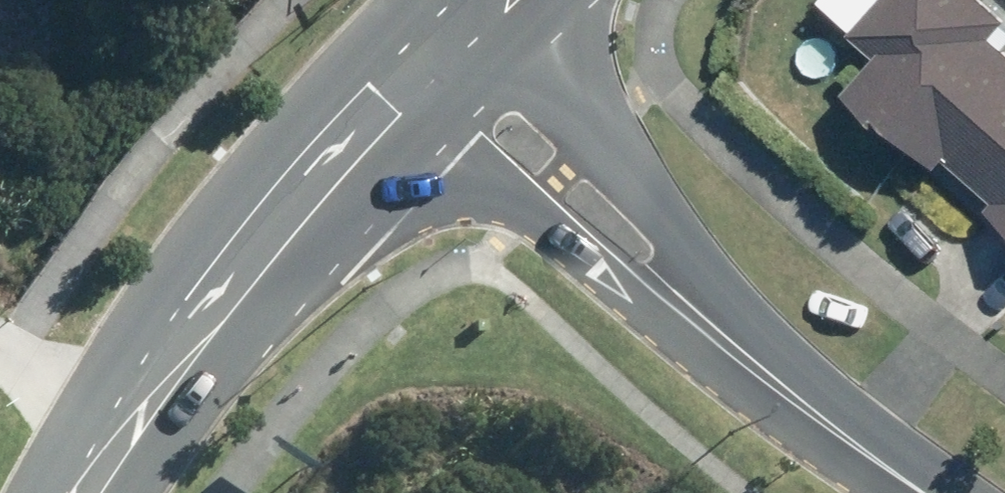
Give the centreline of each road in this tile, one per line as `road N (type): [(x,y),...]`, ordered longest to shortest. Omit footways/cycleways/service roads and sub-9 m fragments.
road 1 (tertiary): [(492,5),(840,432)]
road 2 (tertiary): [(840,432),(396,108)]
road 3 (secondary): [(396,108),(137,407)]
road 4 (secondary): [(492,5),(396,108)]
road 5 (secondary): [(48,492),(137,407)]
road 6 (tertiary): [(944,492),(840,432)]

